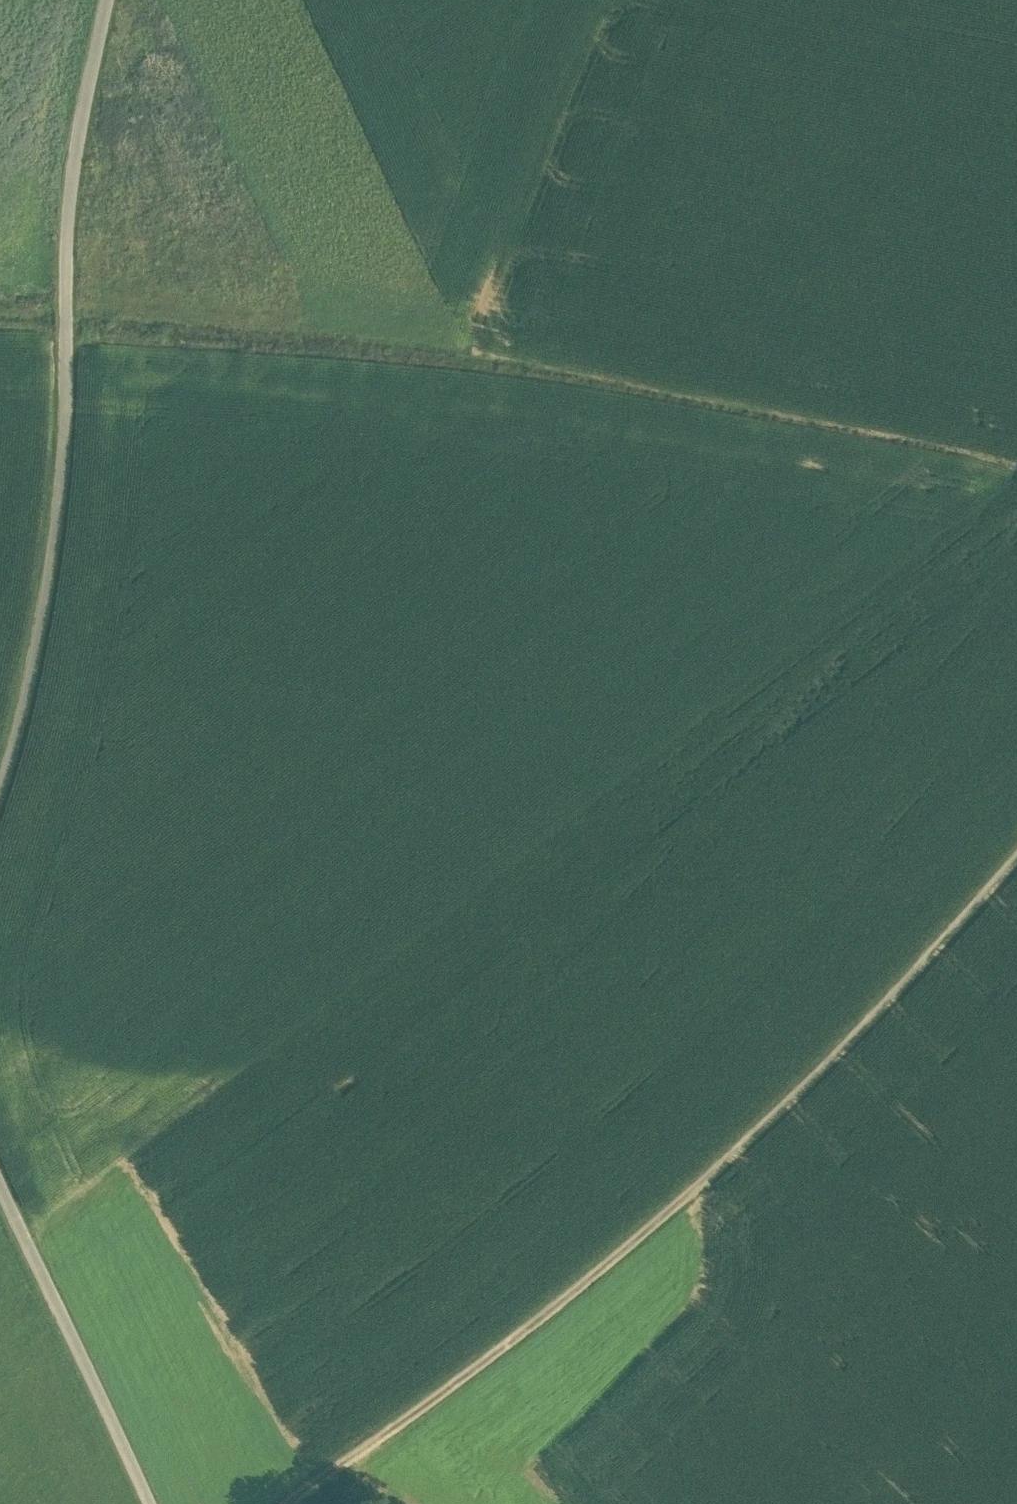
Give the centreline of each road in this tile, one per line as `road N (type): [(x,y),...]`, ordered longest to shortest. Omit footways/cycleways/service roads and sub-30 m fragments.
road 1 (unclassified): [(106,0),(69,210),(54,541),(0,796)]
road 2 (unclassified): [(0,1185),(154,1503)]

